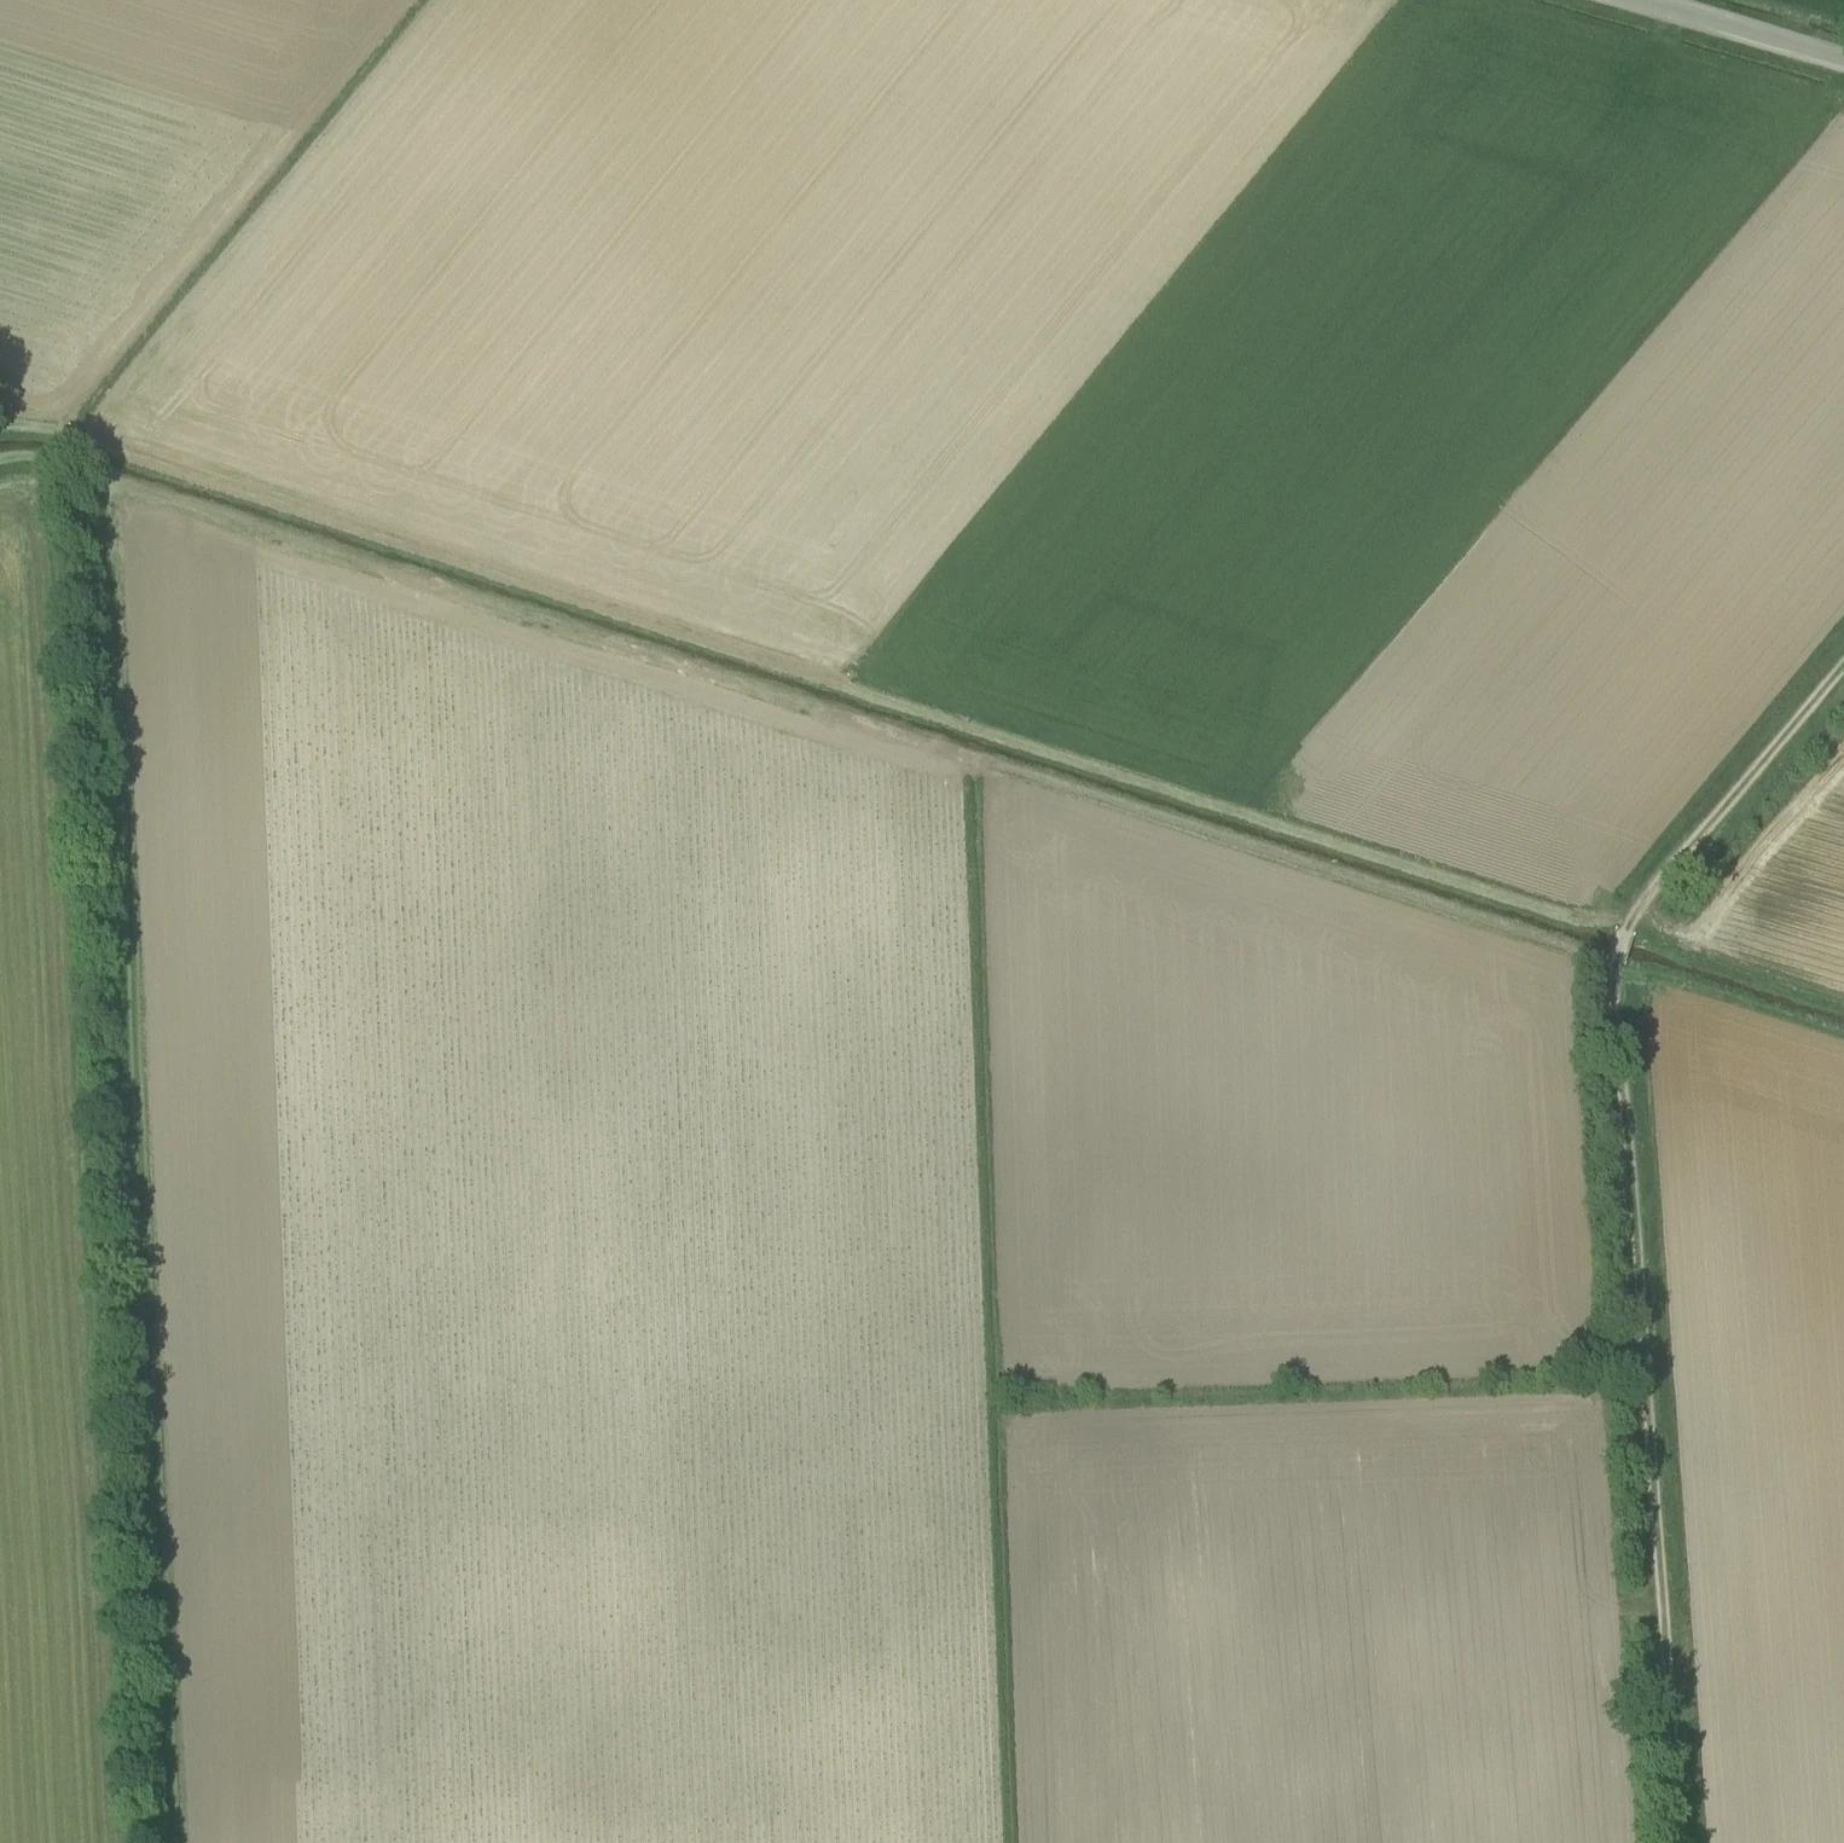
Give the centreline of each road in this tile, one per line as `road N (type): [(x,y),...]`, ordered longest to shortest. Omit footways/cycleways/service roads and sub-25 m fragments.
road 1 (track): [(1691,1842),(1620,960)]
road 2 (track): [(1620,960),(1628,935),(1663,885),(1843,673)]
road 3 (unclassified): [(1843,57),(1645,0)]

